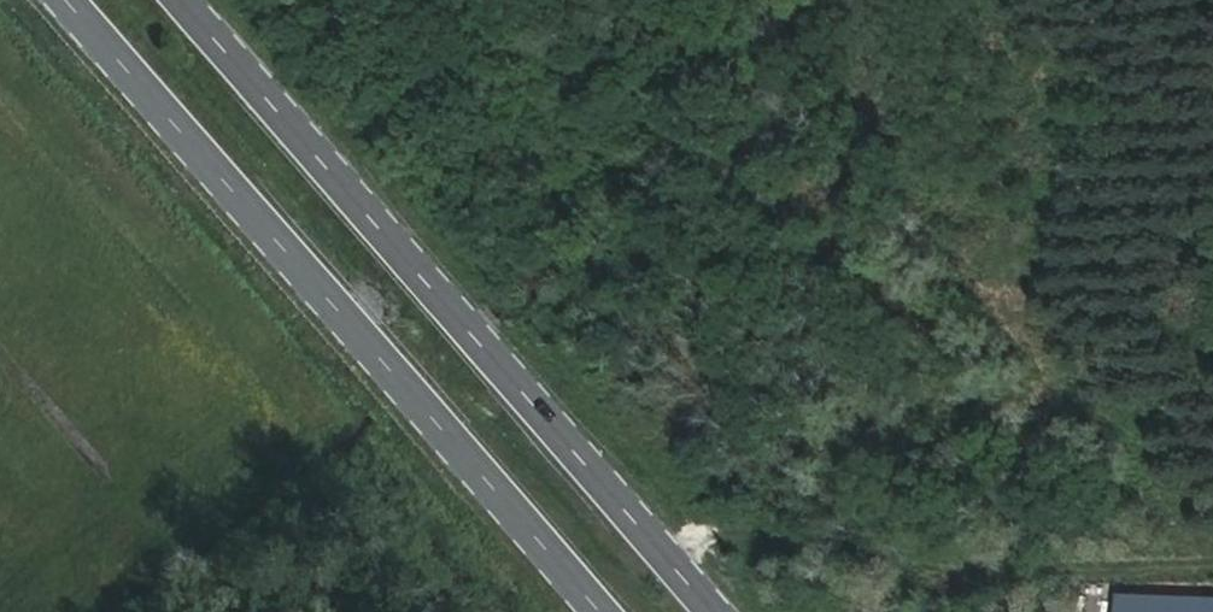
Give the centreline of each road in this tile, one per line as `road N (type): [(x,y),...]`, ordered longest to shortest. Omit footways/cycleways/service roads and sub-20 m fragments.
road 1 (primary): [(67,0),(606,611)]
road 2 (primary): [(718,611),(183,0)]
road 3 (track): [(1212,567),(950,563),(759,517)]

